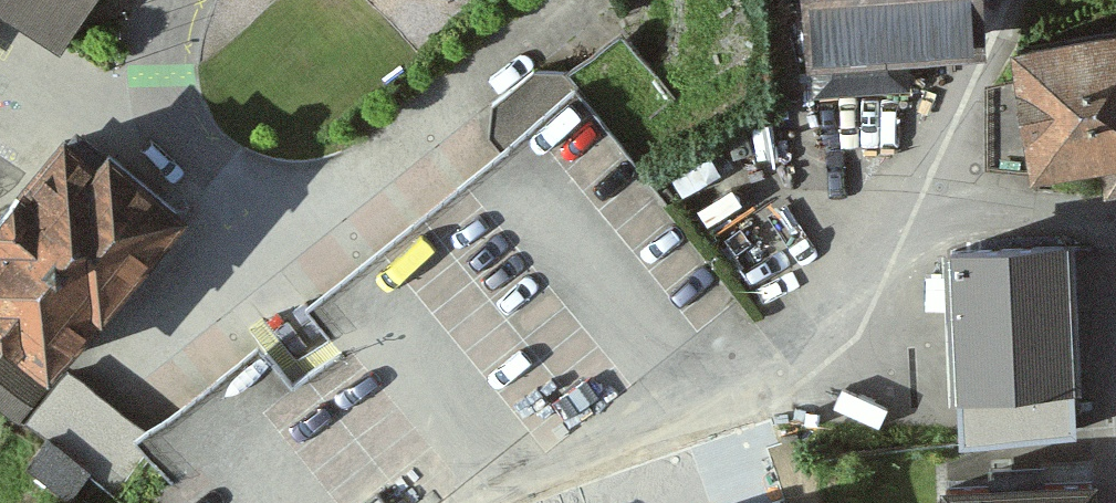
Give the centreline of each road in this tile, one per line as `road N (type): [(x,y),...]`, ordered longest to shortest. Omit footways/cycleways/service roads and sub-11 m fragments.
road 1 (residential): [(1017,0),(858,338),(797,378),(627,436),(486,502)]
road 2 (residential): [(171,0),(159,69),(169,122),(217,178),(285,232)]

